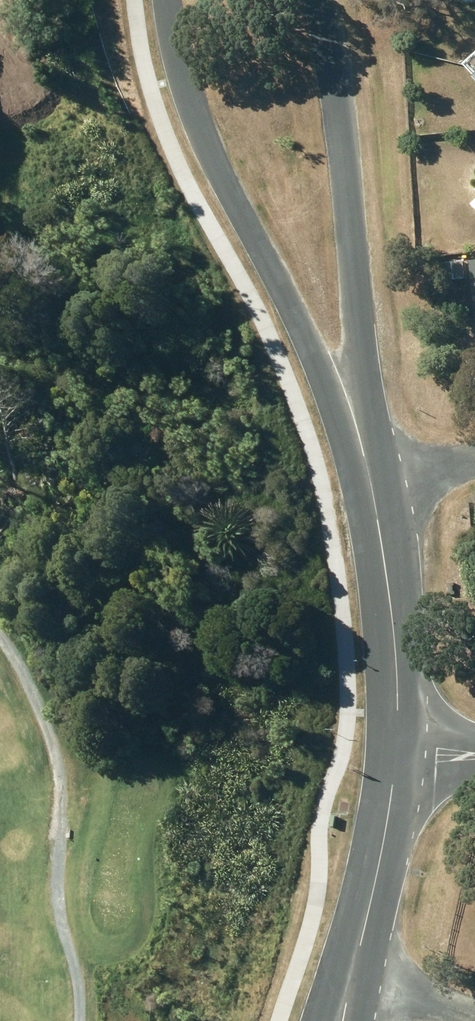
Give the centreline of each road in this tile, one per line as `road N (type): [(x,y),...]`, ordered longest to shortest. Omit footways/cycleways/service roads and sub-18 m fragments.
road 1 (residential): [(373,482),(192,99),(168,0)]
road 2 (residential): [(331,0),(363,217),(373,482)]
road 3 (residential): [(398,748),(396,646),(373,482)]
road 4 (residential): [(353,969),(398,748)]
road 5 (residential): [(474,1011),(353,969)]

